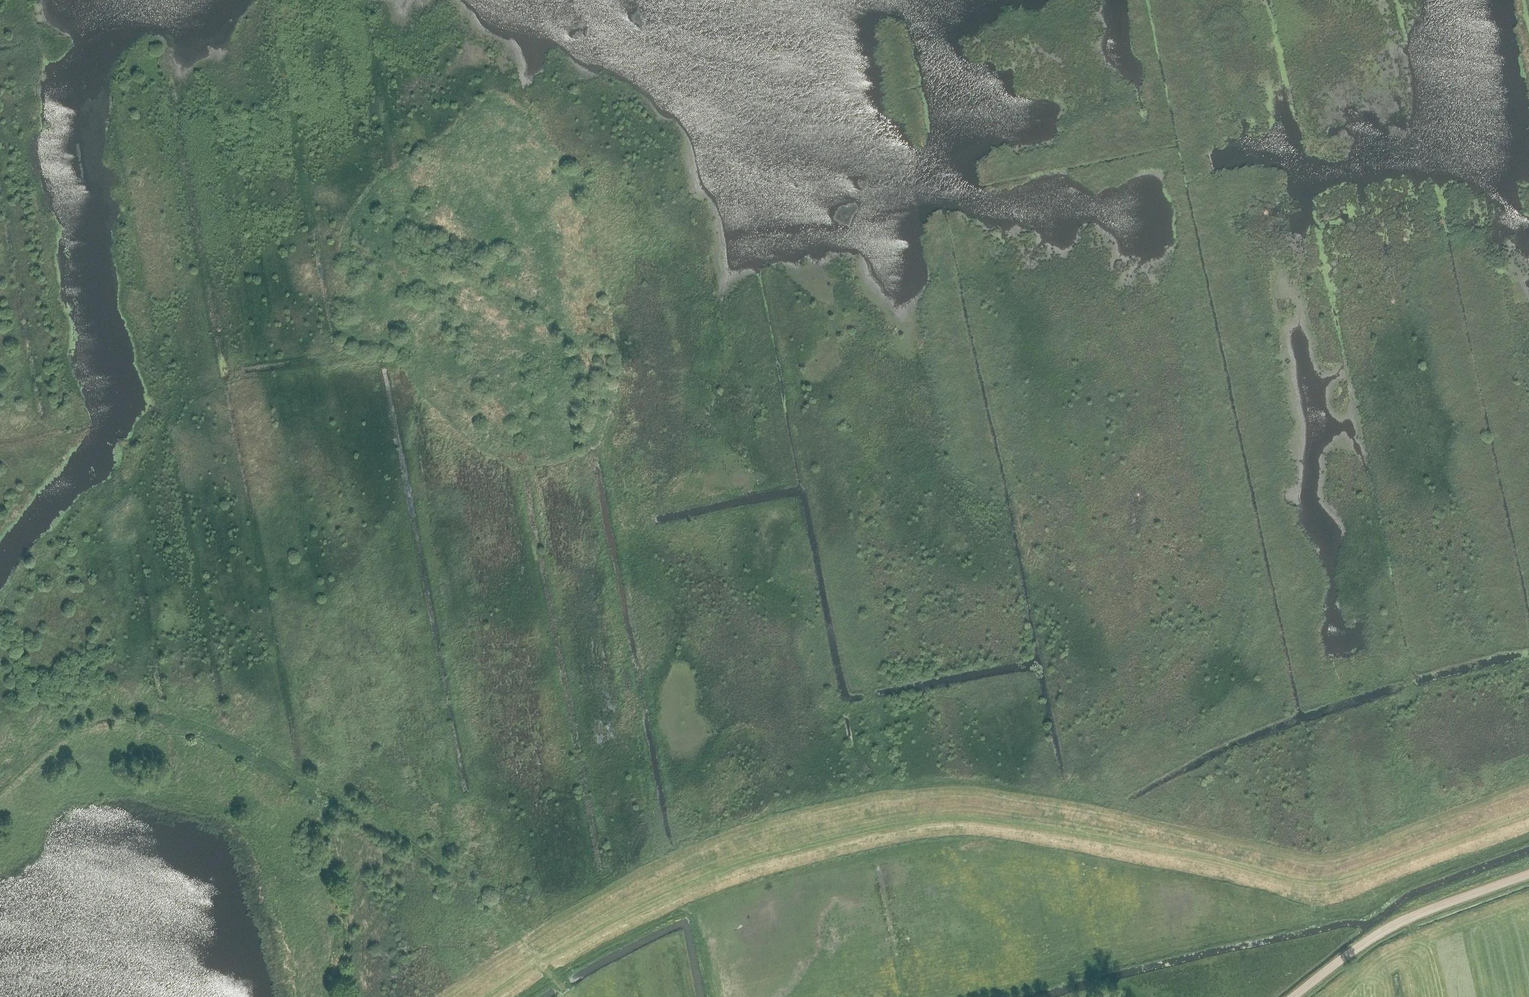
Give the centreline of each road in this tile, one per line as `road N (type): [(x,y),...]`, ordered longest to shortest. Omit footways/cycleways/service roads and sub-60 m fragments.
road 1 (unclassified): [(1295,996),(1392,923),(1528,874)]

